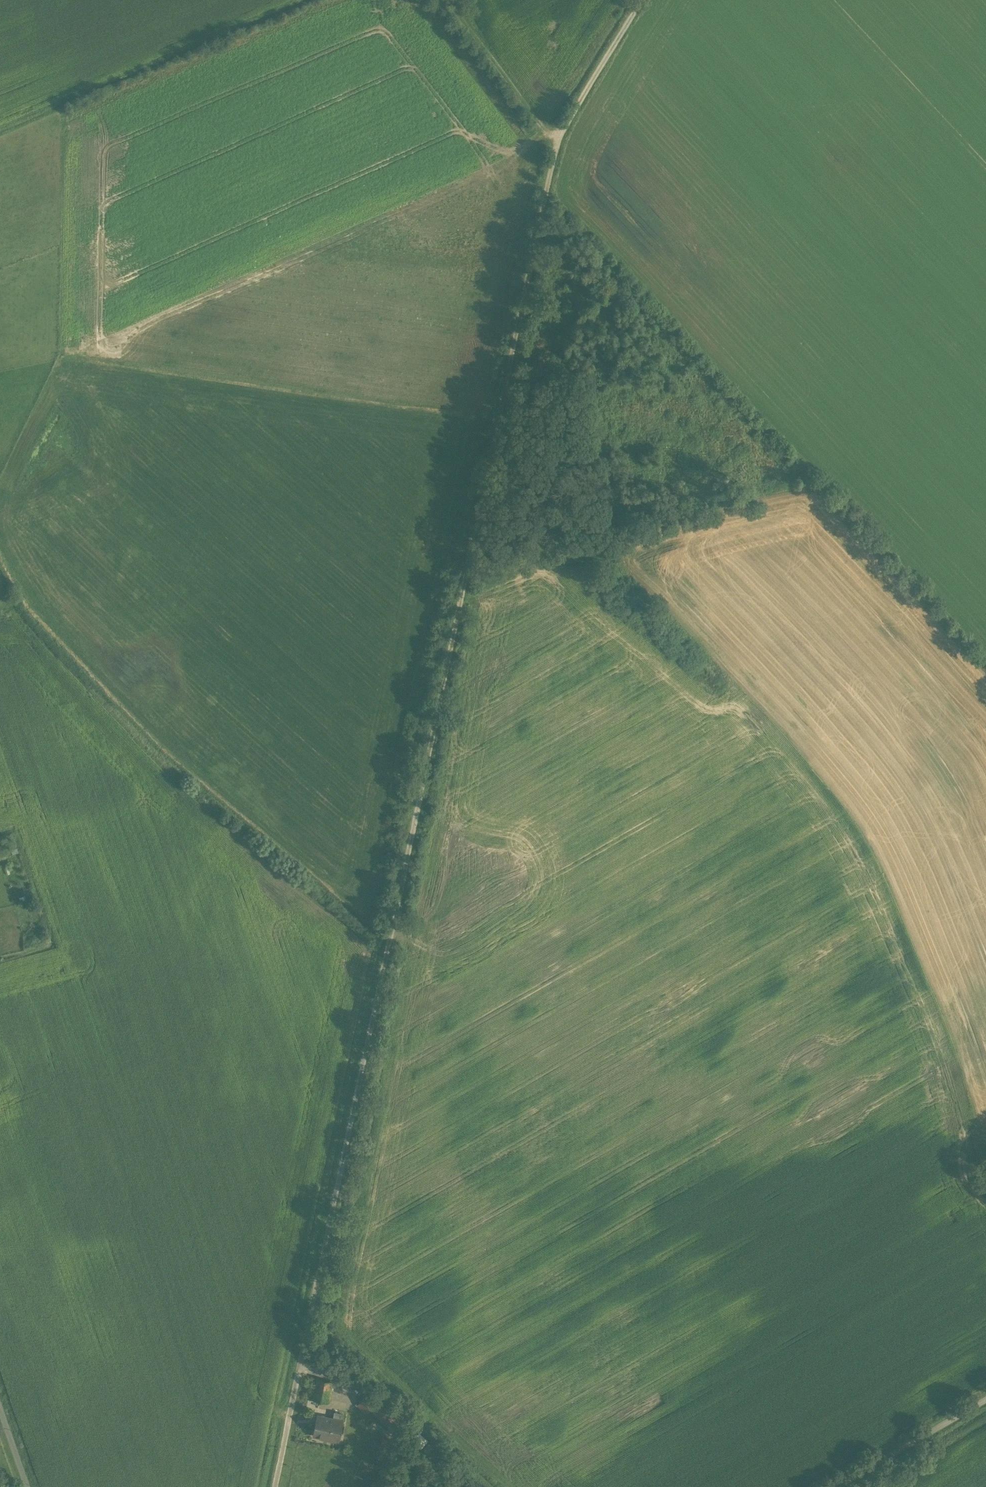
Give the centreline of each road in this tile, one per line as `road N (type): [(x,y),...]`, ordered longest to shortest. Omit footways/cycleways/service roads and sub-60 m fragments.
road 1 (unclassified): [(639,0),(558,143),(273,1486)]
road 2 (track): [(448,0),(558,143)]
road 3 (unclassified): [(985,1399),(834,1486)]

